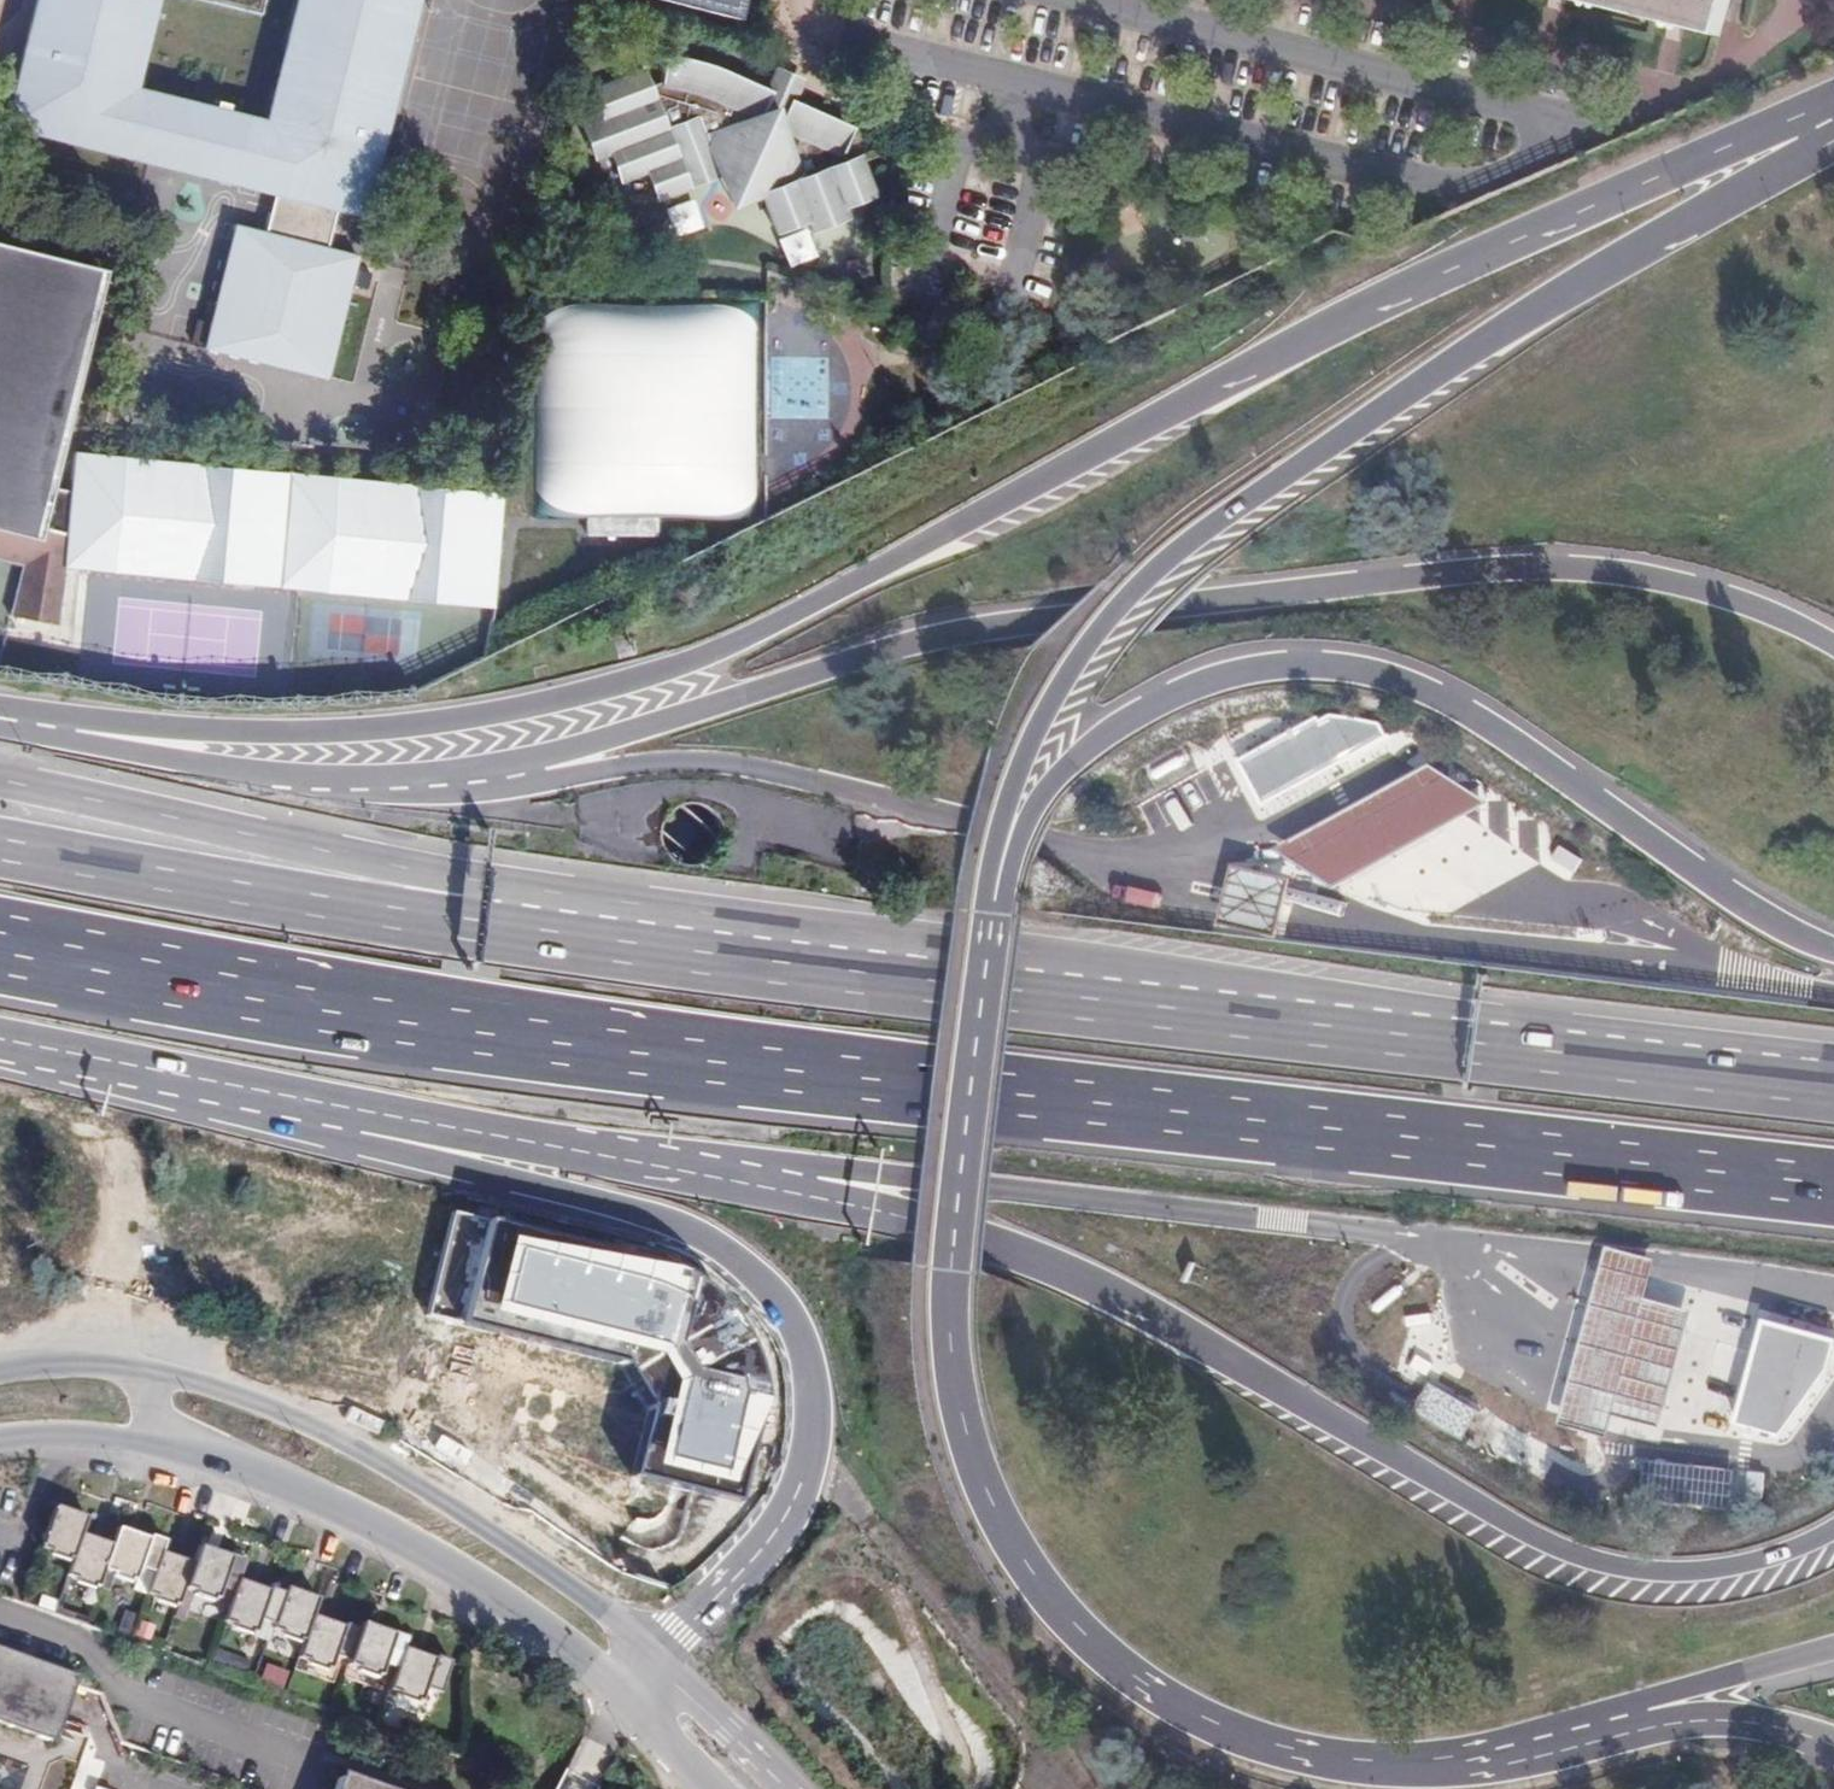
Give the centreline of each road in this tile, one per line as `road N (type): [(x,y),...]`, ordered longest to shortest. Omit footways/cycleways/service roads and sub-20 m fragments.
road 1 (trunk): [(1833,101),(1379,303),(688,665),(465,721),(381,731),(77,731)]
road 2 (motorway): [(0,949),(255,998),(593,1046),(1833,1186)]
road 3 (trunk): [(1833,645),(1702,590),(1645,576),(1538,567),(974,630),(560,753),(437,775),(300,778),(143,755),(77,731)]
road 4 (trunk): [(345,1118),(812,1191),(1032,1254),(1581,1558),(1662,1573),(1706,1571),(1782,1555),(1833,1532)]
road 5 (secondary): [(995,928),(952,1357),(969,1456),(1037,1581),(1142,1684),(1243,1739),(1402,1764),(1478,1758),(1641,1714)]
road 6 (motorway): [(1833,1087),(518,926)]
road 7 (secondary): [(1833,134),(1426,378),(1234,506),(1169,560),(1095,638),(1023,761),(999,852),(995,928)]
road 8 (residential): [(1014,86),(1433,192),(1537,151),(1551,132),(1533,115),(1090,0)]
road 9 (motorway): [(1833,946),(1764,911),(1451,700),(1364,671),(1292,662),(1203,681),(1100,741),(1034,819),(995,928)]
road 10 (trunk): [(345,1118),(362,1140),(392,1152),(687,1231),(734,1258),(788,1318),(807,1361),(814,1409),(800,1489),(775,1539),(662,1660)]
road 11 (secondary): [(662,1660),(463,1513),(288,1414),(130,1364),(45,1362),(0,1371)]
road 12 (secondary): [(0,1442),(120,1440),(251,1471),(433,1558),(555,1638),(625,1698)]
road 13 (motorway): [(518,926),(471,883),(0,777)]
road 14 (motorway): [(518,926),(252,893),(0,845)]
road 15 (residential): [(1002,133),(961,148),(923,281),(934,303),(955,318),(978,318),(1002,300),(1036,169),(1016,139)]
road 16 (trunk): [(0,1043),(345,1118)]
road 17 (residential): [(804,0),(833,39),(1014,86)]
road 18 (motorway): [(1641,1714),(1684,1688),(1833,1646)]
road 19 (secondary): [(1641,1714),(1784,1727),(1833,1745)]
road 20 (secondary): [(801,1788),(662,1660)]
road 21 (secondary): [(625,1698),(714,1788)]

